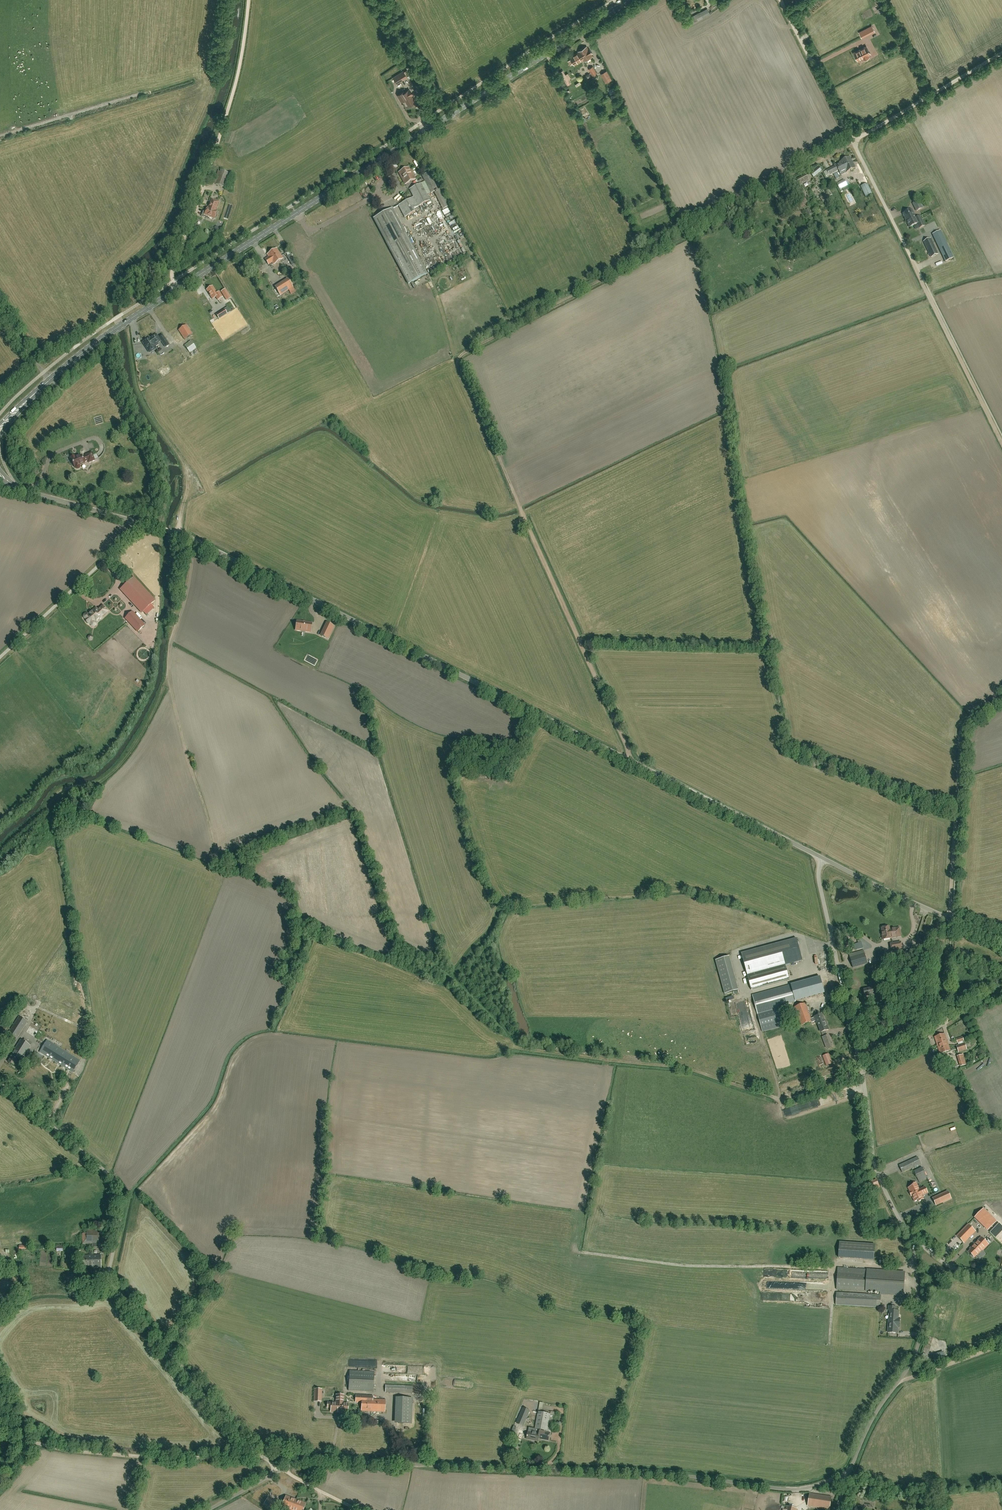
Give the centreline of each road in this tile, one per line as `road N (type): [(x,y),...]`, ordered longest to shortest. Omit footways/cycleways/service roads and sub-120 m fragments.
road 1 (track): [(630,761),(452,359),(853,142)]
road 2 (unclassified): [(823,859),(191,538),(135,521)]
road 3 (secondary): [(0,431),(115,329),(631,0)]
road 4 (unclassified): [(850,1472),(794,1490),(668,1475),(309,1461),(278,1472)]
road 5 (unclassified): [(278,1472),(249,1448),(111,1277),(121,1201),(113,1181),(0,1083)]
road 6 (unclassified): [(912,1237),(876,1169),(820,881),(823,859)]
road 7 (track): [(500,1052),(679,1067),(783,1100),(863,1076)]
road 8 (track): [(943,1022),(962,735),(1001,698)]
road 9 (track): [(173,281),(234,92),(249,0)]
road 10 (unclassified): [(850,1472),(916,1350),(922,1321),(912,1237)]
road 11 (track): [(171,677),(217,856),(255,869)]
road 12 (track): [(1001,443),(911,259)]
road 13 (unclassified): [(1001,942),(823,859)]
road 14 (unclassified): [(0,658),(126,540),(135,521)]
road 15 (unclassified): [(853,142),(1001,53)]
road 16 (track): [(862,1068),(1001,985)]
road 17 (unclassified): [(853,142),(781,0)]
road 18 (unclassified): [(135,521),(24,490),(0,475)]
road 19 (unclassified): [(911,259),(853,142)]

